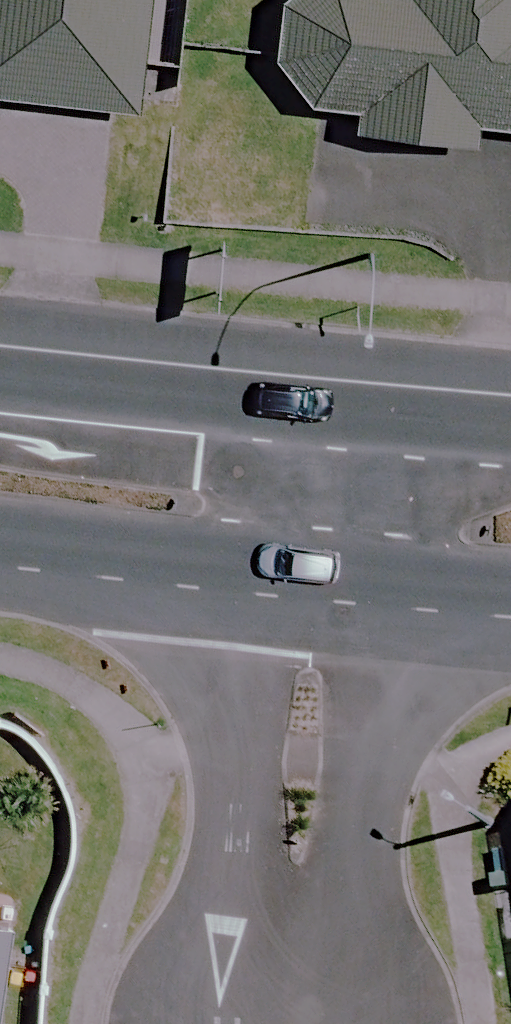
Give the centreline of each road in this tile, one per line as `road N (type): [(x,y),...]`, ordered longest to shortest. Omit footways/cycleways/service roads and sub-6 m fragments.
road 1 (residential): [(295,1023),(314,576)]
road 2 (secondary): [(0,339),(334,379)]
road 3 (secondary): [(314,576),(0,534)]
road 4 (residential): [(314,576),(334,379)]
road 5 (secondary): [(510,594),(314,576)]
road 6 (secondary): [(334,379),(510,396)]

